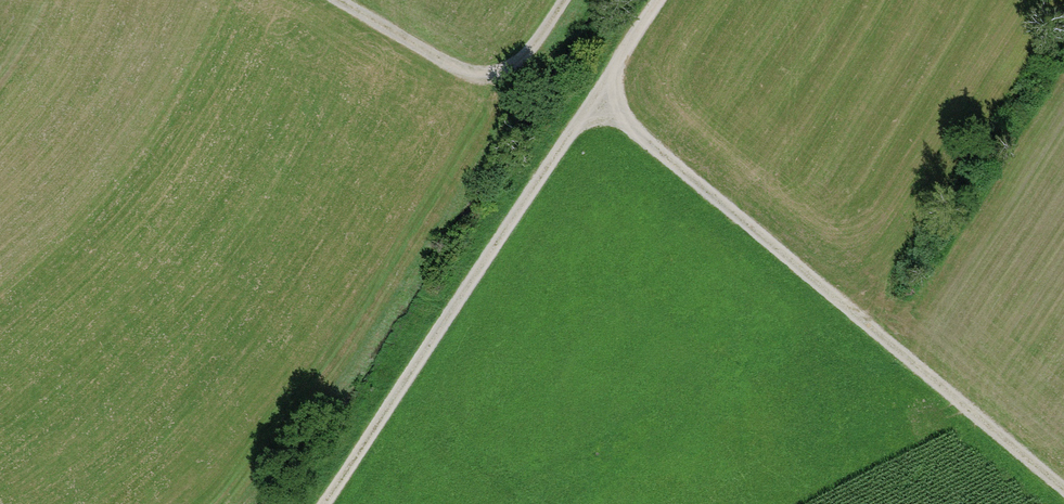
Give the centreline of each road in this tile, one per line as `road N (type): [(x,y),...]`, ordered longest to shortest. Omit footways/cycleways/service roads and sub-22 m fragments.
road 1 (track): [(599,101),(1063,490)]
road 2 (track): [(329,503),(663,0)]
road 3 (track): [(567,0),(524,63),(489,75),(453,65),(340,0)]

